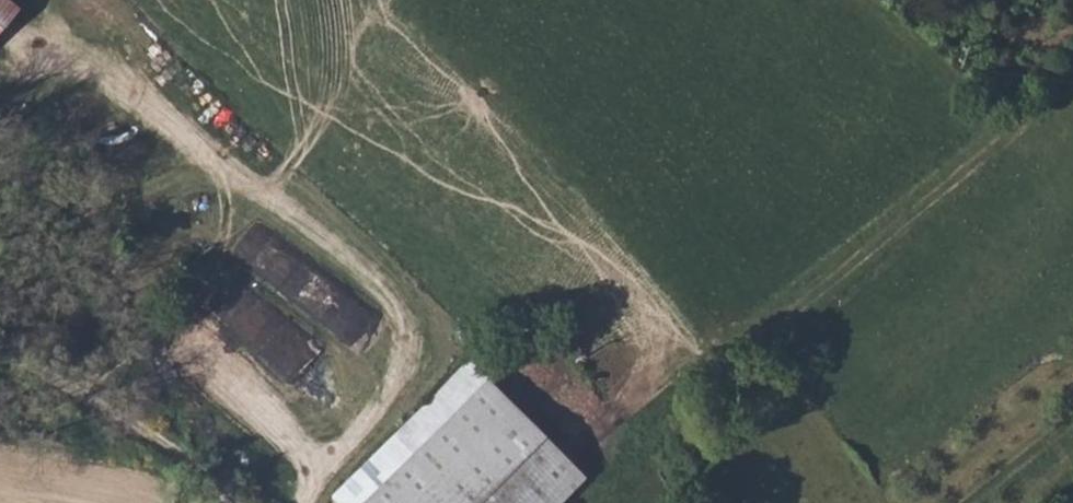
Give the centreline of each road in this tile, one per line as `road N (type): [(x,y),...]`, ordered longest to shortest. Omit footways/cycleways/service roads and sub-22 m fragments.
road 1 (track): [(1072,75),(911,219),(656,423)]
road 2 (track): [(235,502),(183,448),(0,353)]

